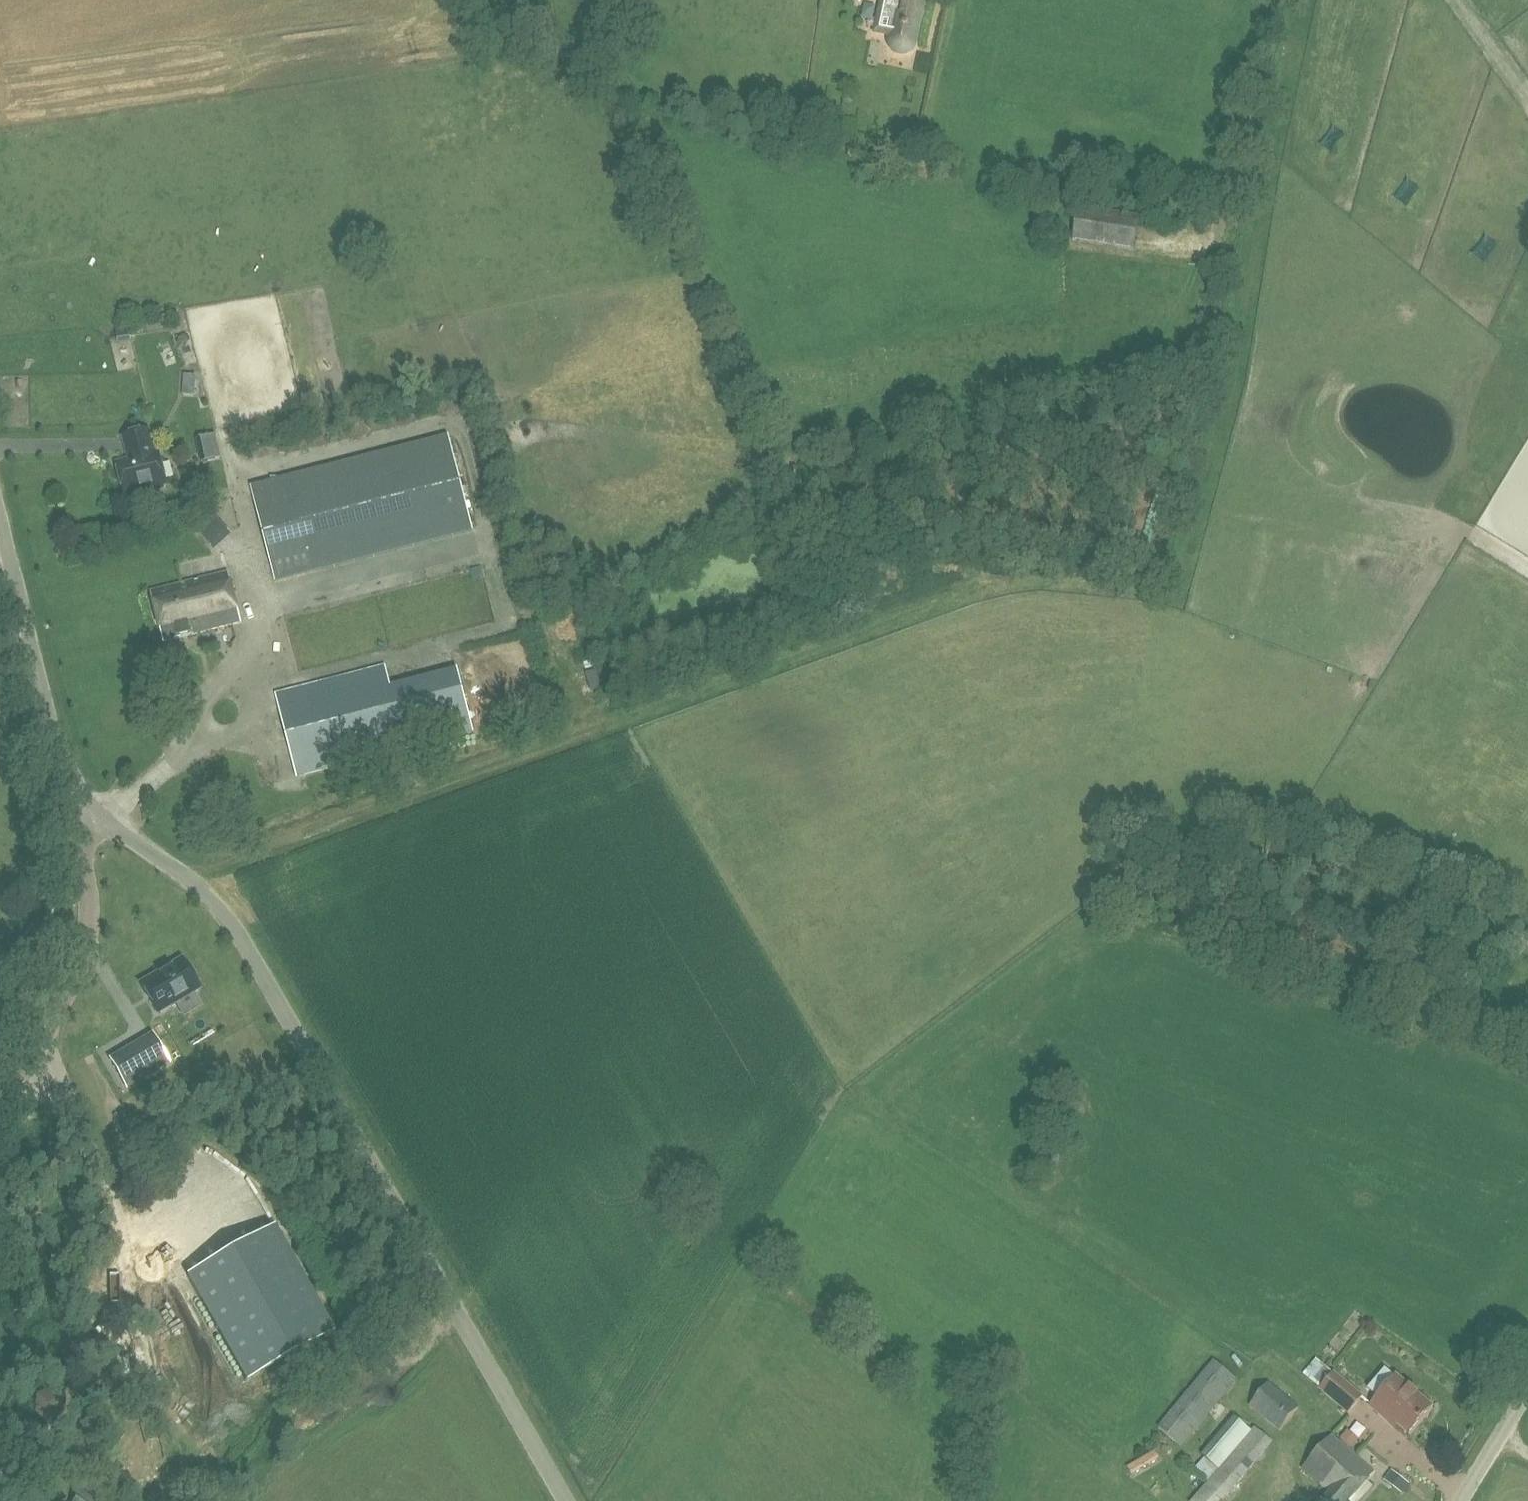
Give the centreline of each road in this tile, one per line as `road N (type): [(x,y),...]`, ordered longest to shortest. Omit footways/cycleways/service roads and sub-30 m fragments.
road 1 (track): [(183,874),(993,591),(1049,585),(1172,594),(1305,0)]
road 2 (unclassified): [(567,1500),(237,930),(195,884),(103,819),(71,779),(49,723),(0,521)]
road 3 (track): [(103,819),(86,849),(90,925),(78,972),(0,1105)]
road 4 (unclassified): [(1460,1500),(1527,1389)]

